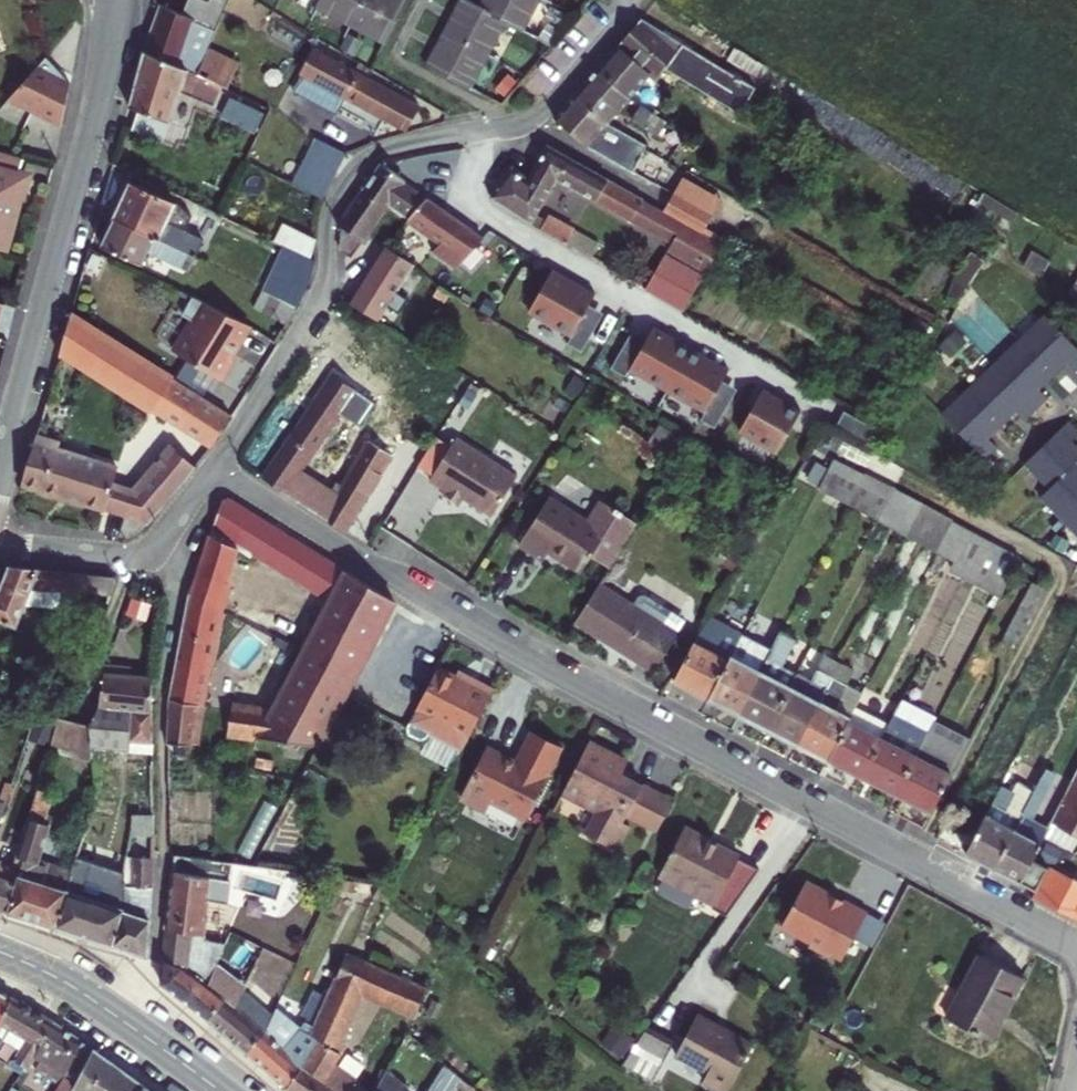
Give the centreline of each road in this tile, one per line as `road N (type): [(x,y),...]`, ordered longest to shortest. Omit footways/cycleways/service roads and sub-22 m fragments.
road 1 (residential): [(1076,944),(602,694),(216,467)]
road 2 (residential): [(216,467),(315,308),(331,206),(356,162),(392,144),(534,115),(624,0)]
road 3 (residential): [(133,1028),(155,977),(164,876),(176,578),(168,535)]
road 4 (residential): [(0,478),(100,95),(112,0)]
road 5 (residential): [(0,545),(127,552),(168,535)]
road 6 (primary): [(0,951),(133,1028)]

